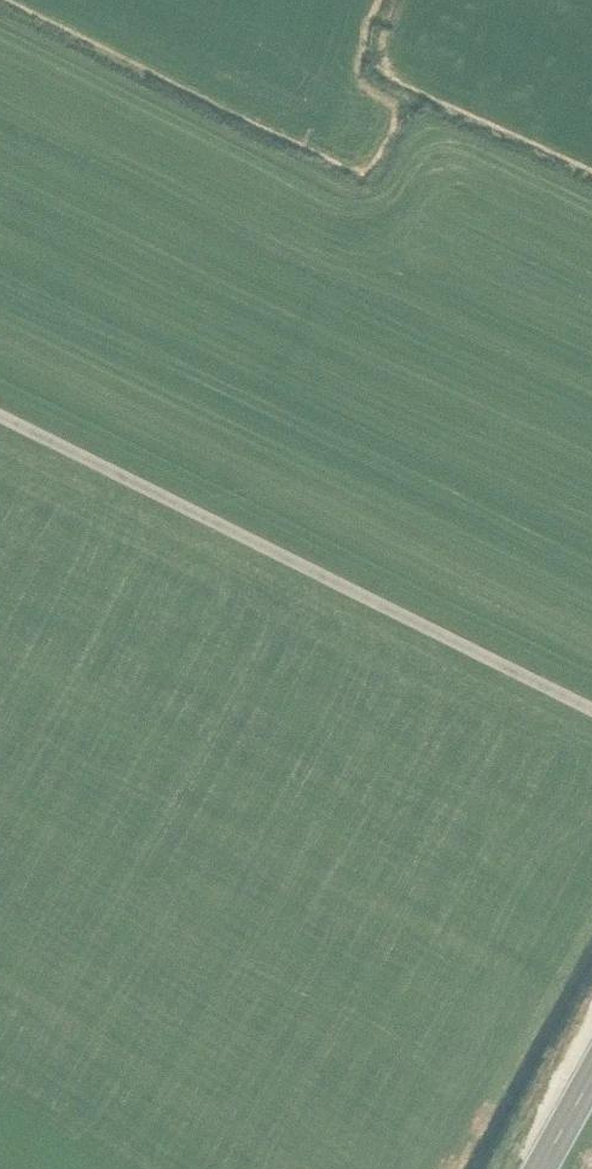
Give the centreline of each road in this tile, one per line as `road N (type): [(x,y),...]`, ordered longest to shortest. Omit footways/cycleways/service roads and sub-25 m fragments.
road 1 (unclassified): [(0,417),(591,710)]

